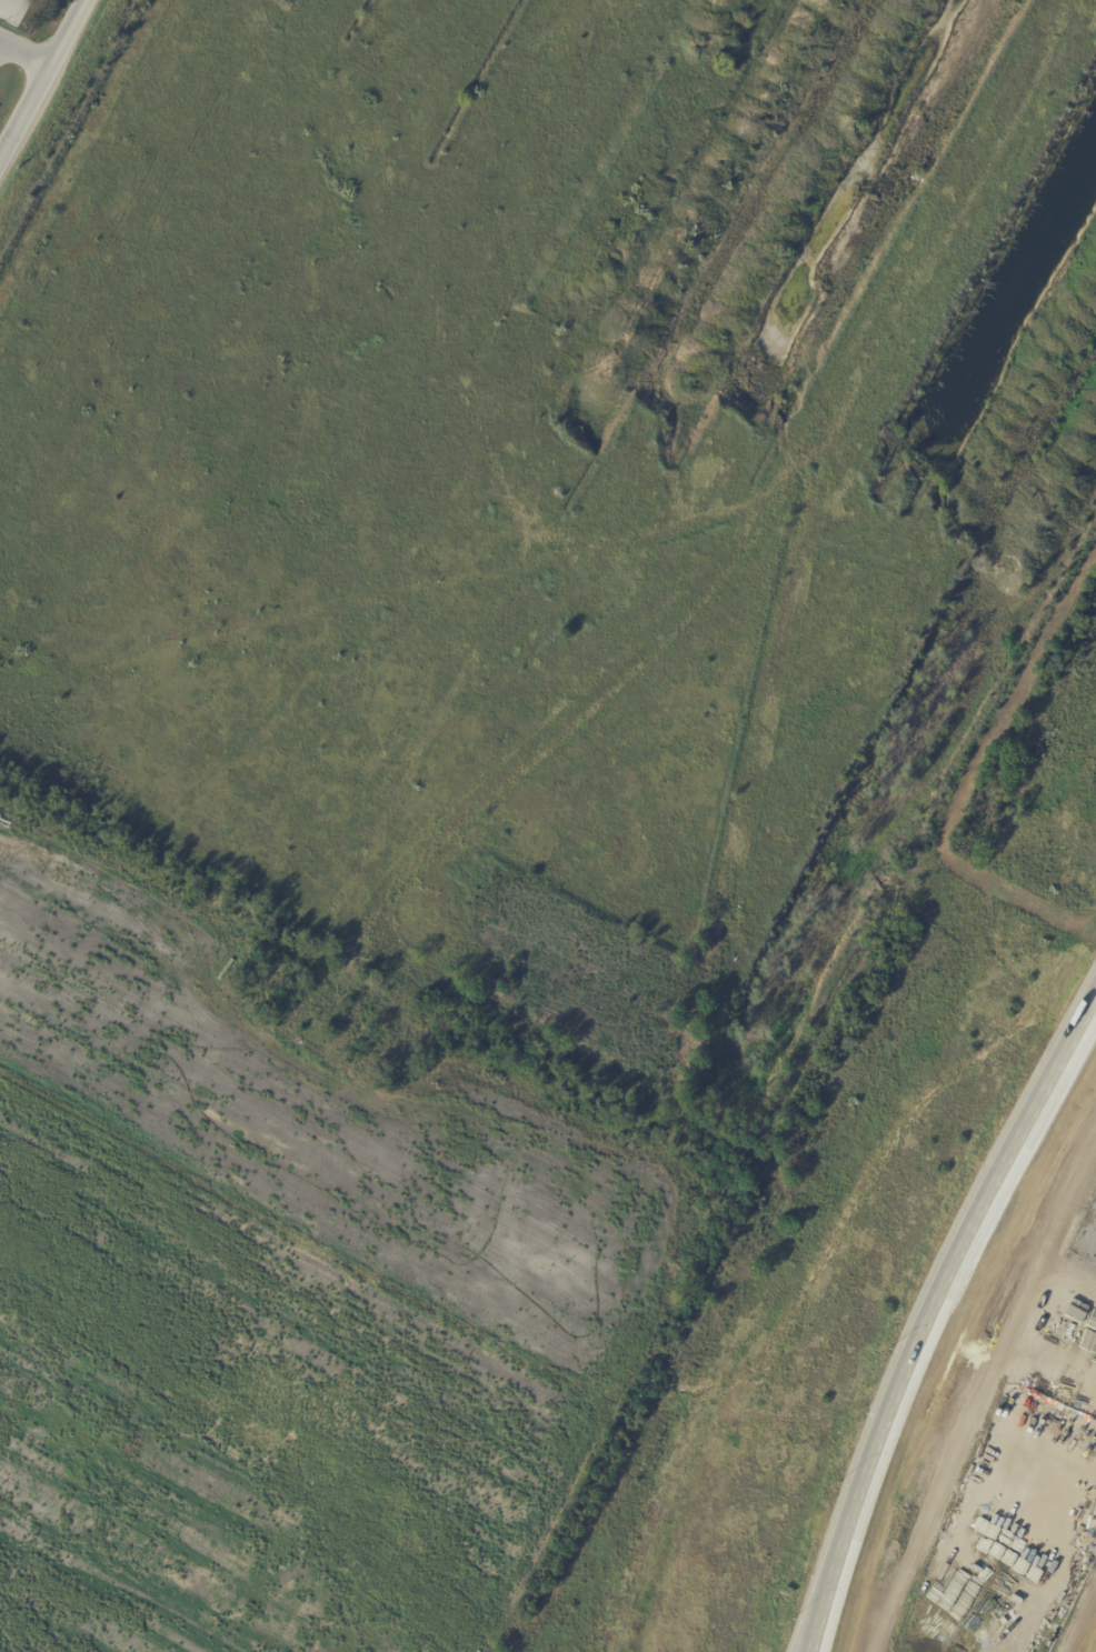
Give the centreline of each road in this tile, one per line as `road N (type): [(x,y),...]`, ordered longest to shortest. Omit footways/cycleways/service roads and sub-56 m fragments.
road 1 (motorway): [(1095,989),(881,1401),(837,1534)]
road 2 (secondary): [(0,157),(88,0)]
road 3 (motorway): [(837,1534),(792,1651)]
road 4 (motorway): [(837,1534),(806,1651)]

